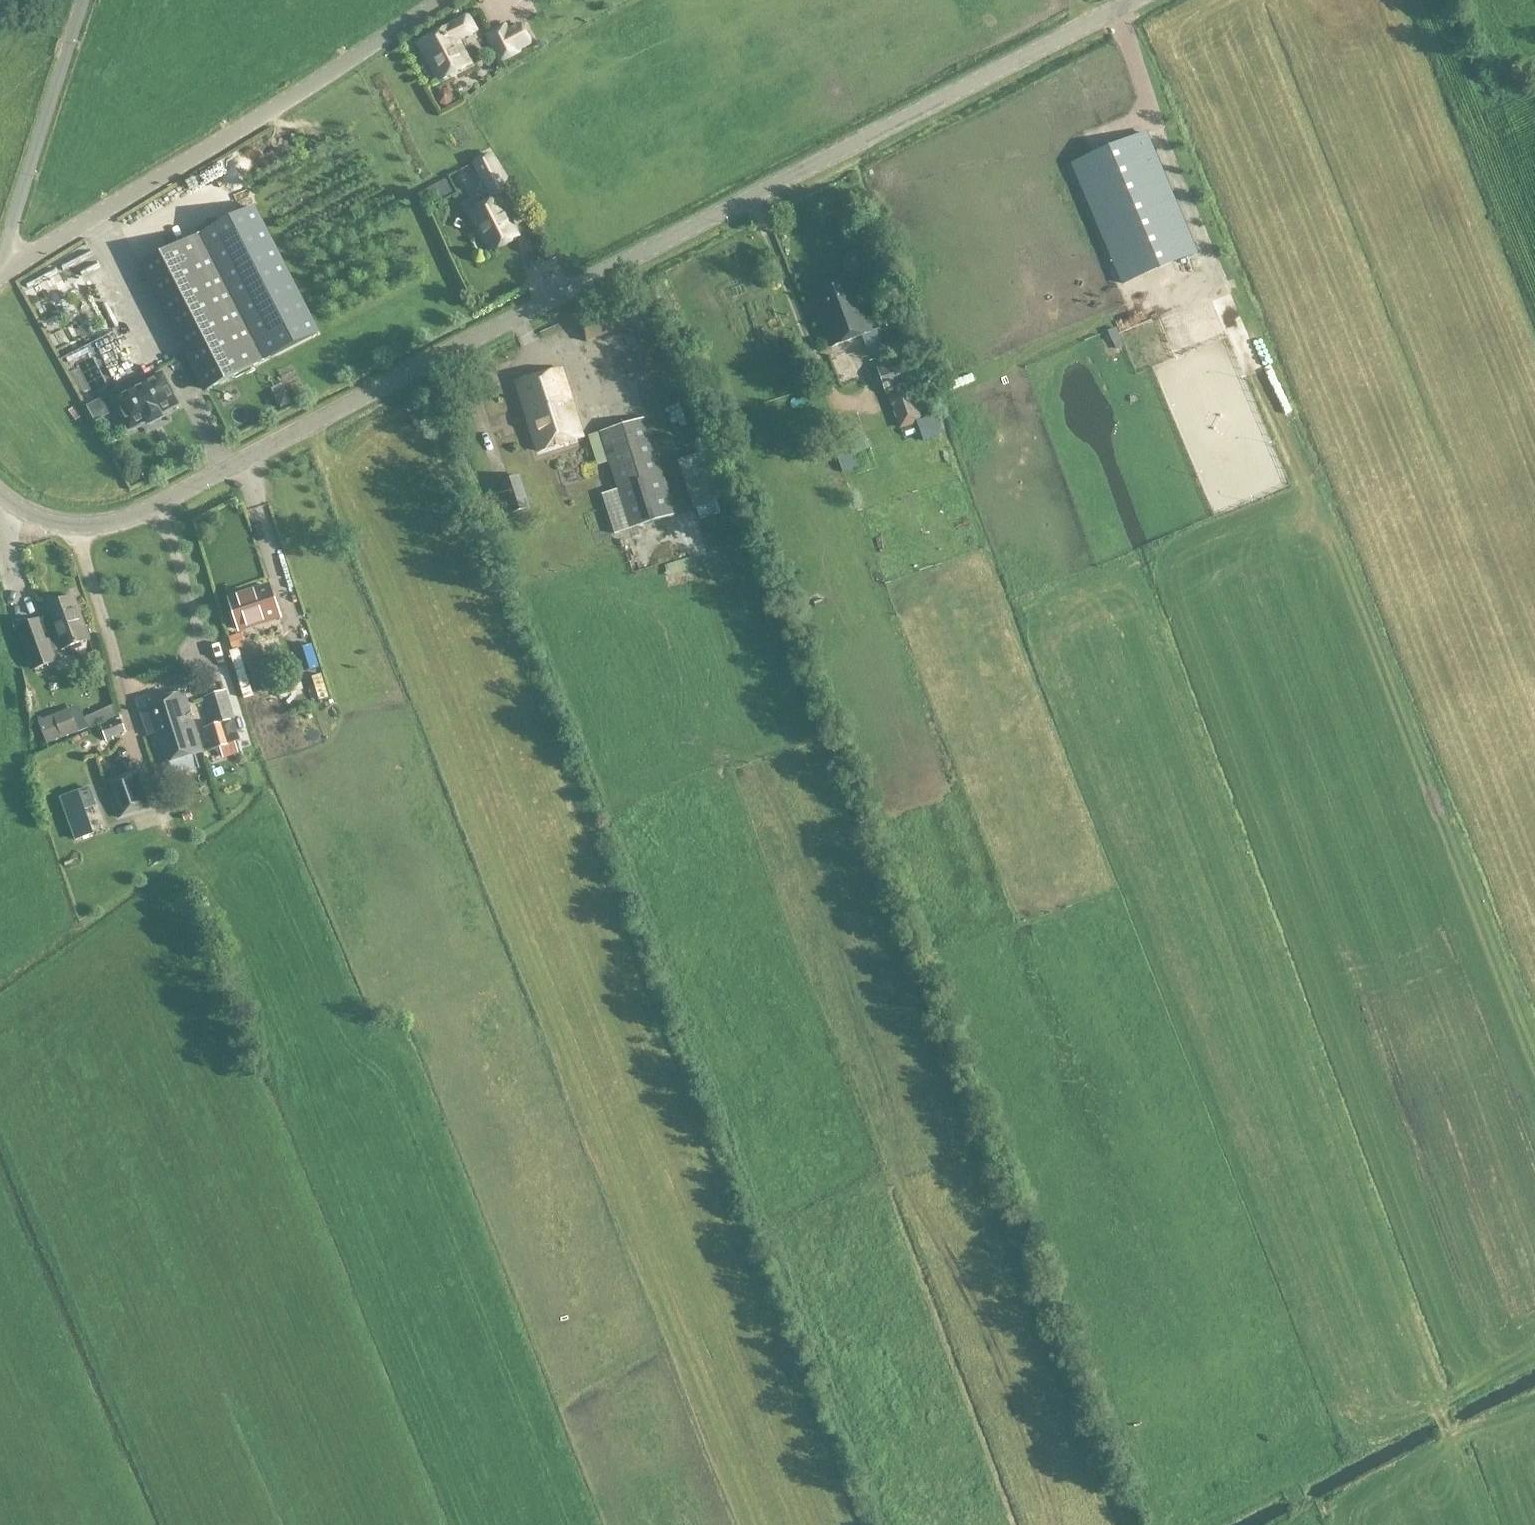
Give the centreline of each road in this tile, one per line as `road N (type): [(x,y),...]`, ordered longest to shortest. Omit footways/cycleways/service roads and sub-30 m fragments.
road 1 (unclassified): [(0,492),(33,517),(74,528),(135,514),(1139,0)]
road 2 (unclassified): [(13,269),(444,0)]
road 3 (unclassified): [(13,269),(11,223),(81,0)]

